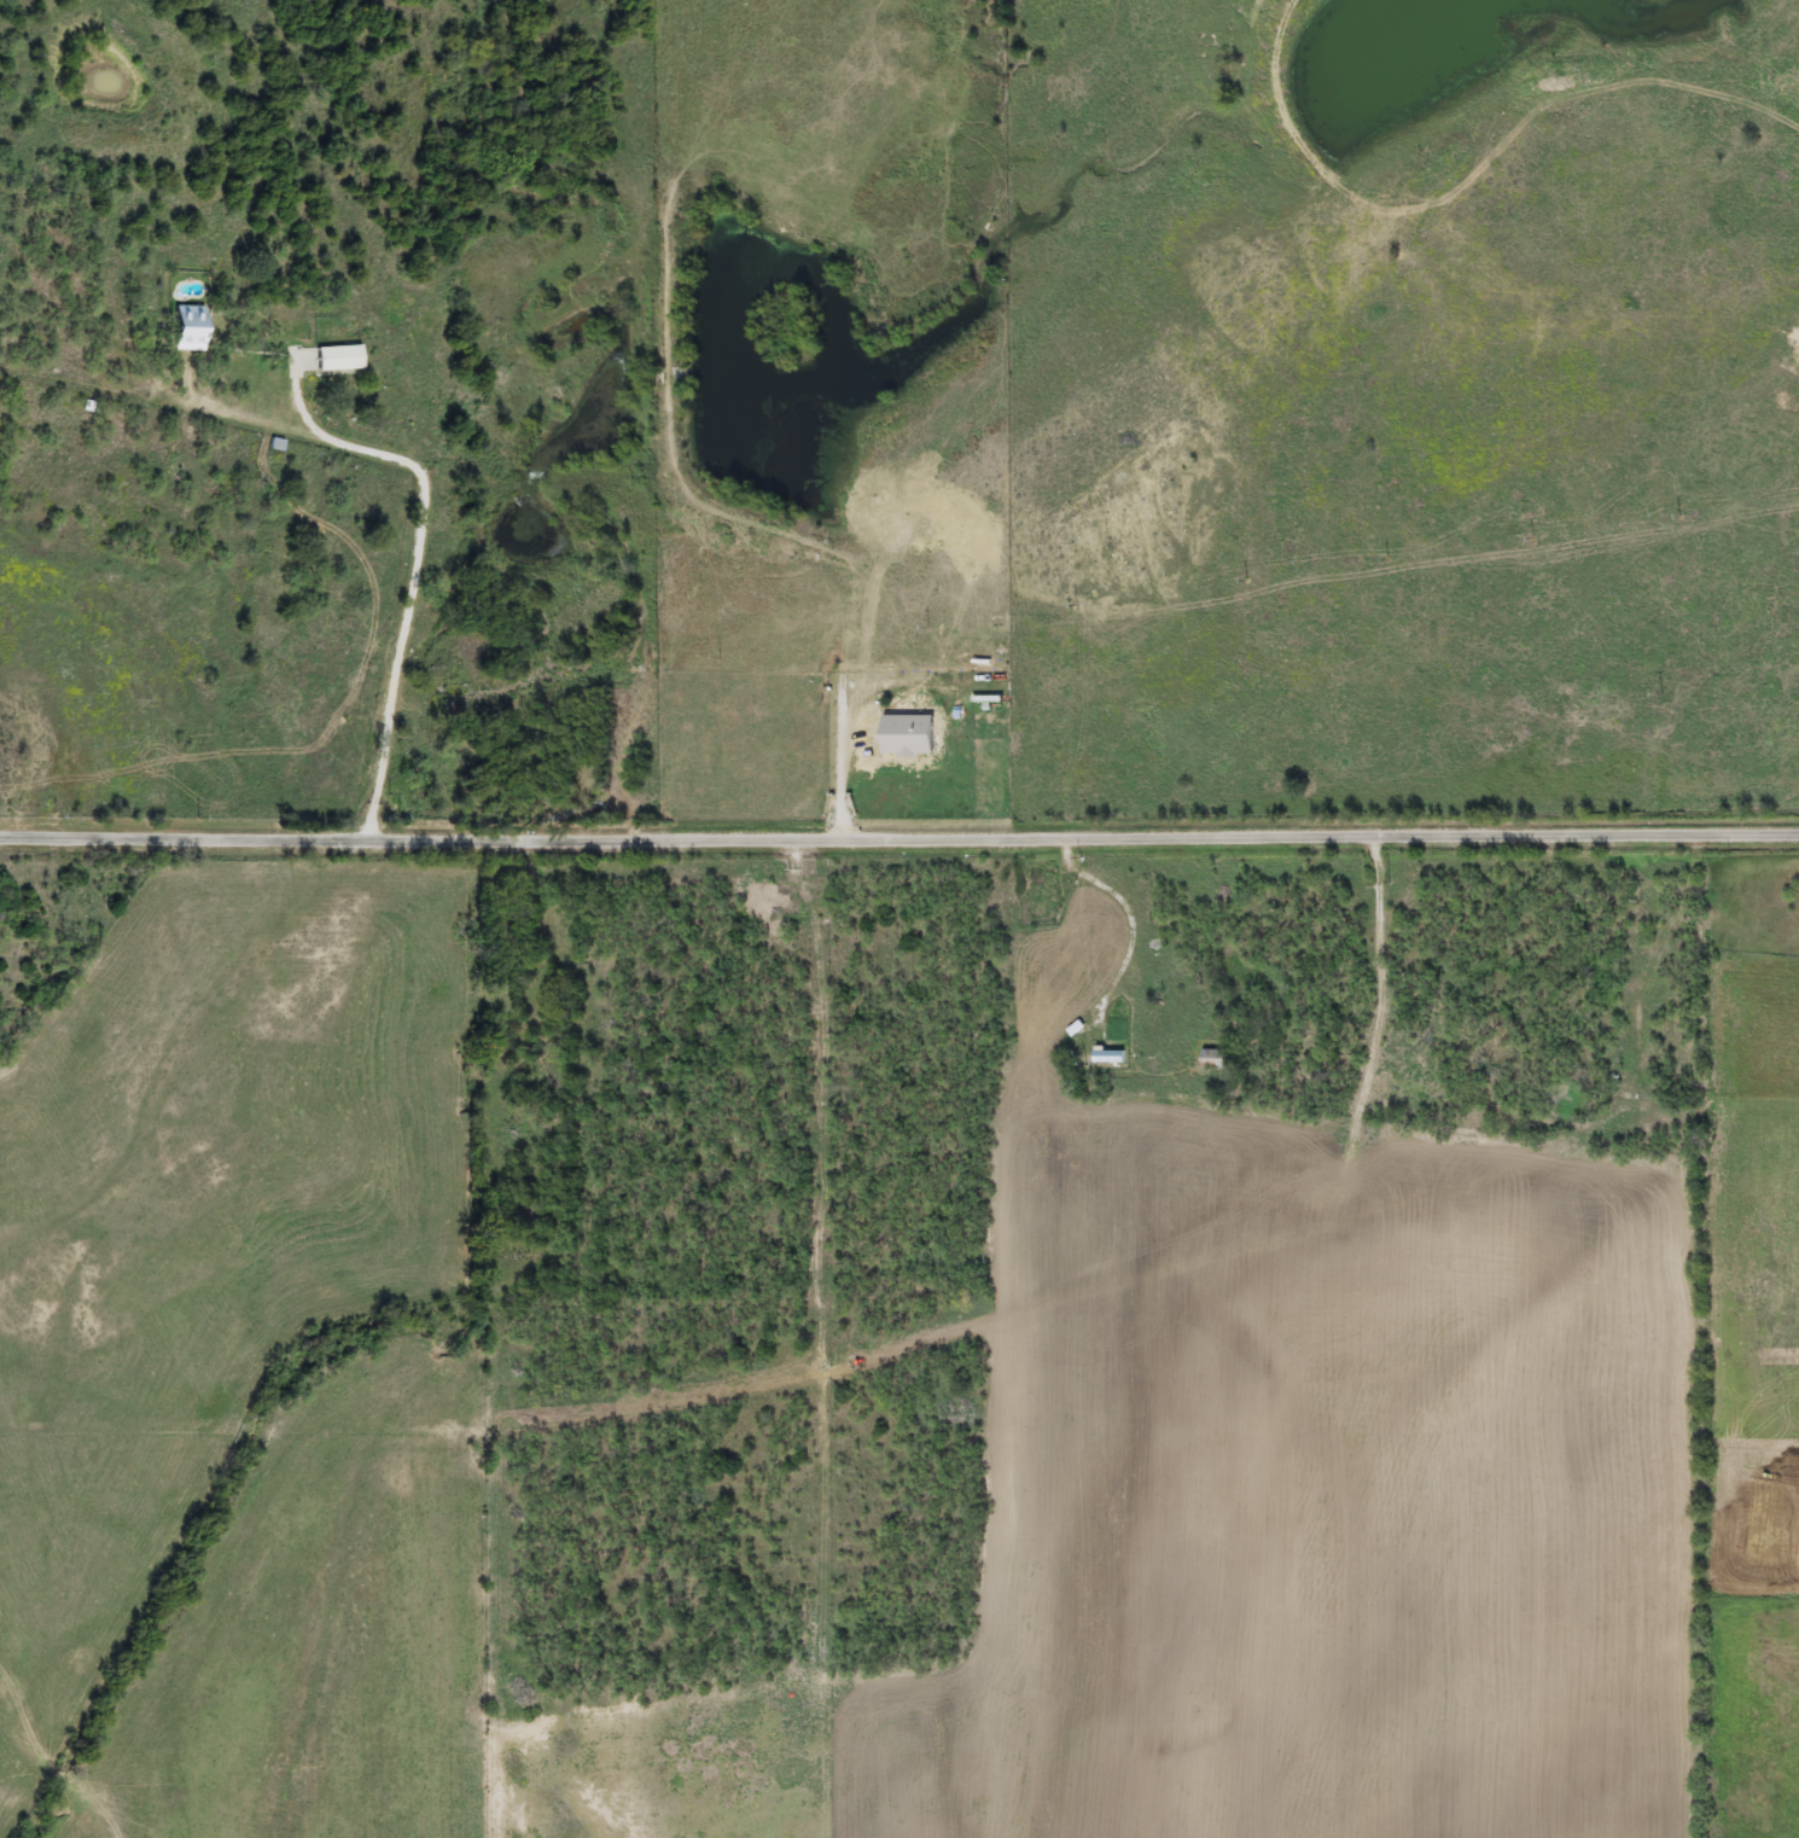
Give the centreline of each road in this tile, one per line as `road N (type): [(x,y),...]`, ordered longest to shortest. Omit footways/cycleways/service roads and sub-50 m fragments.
road 1 (residential): [(0,839),(1798,830)]

